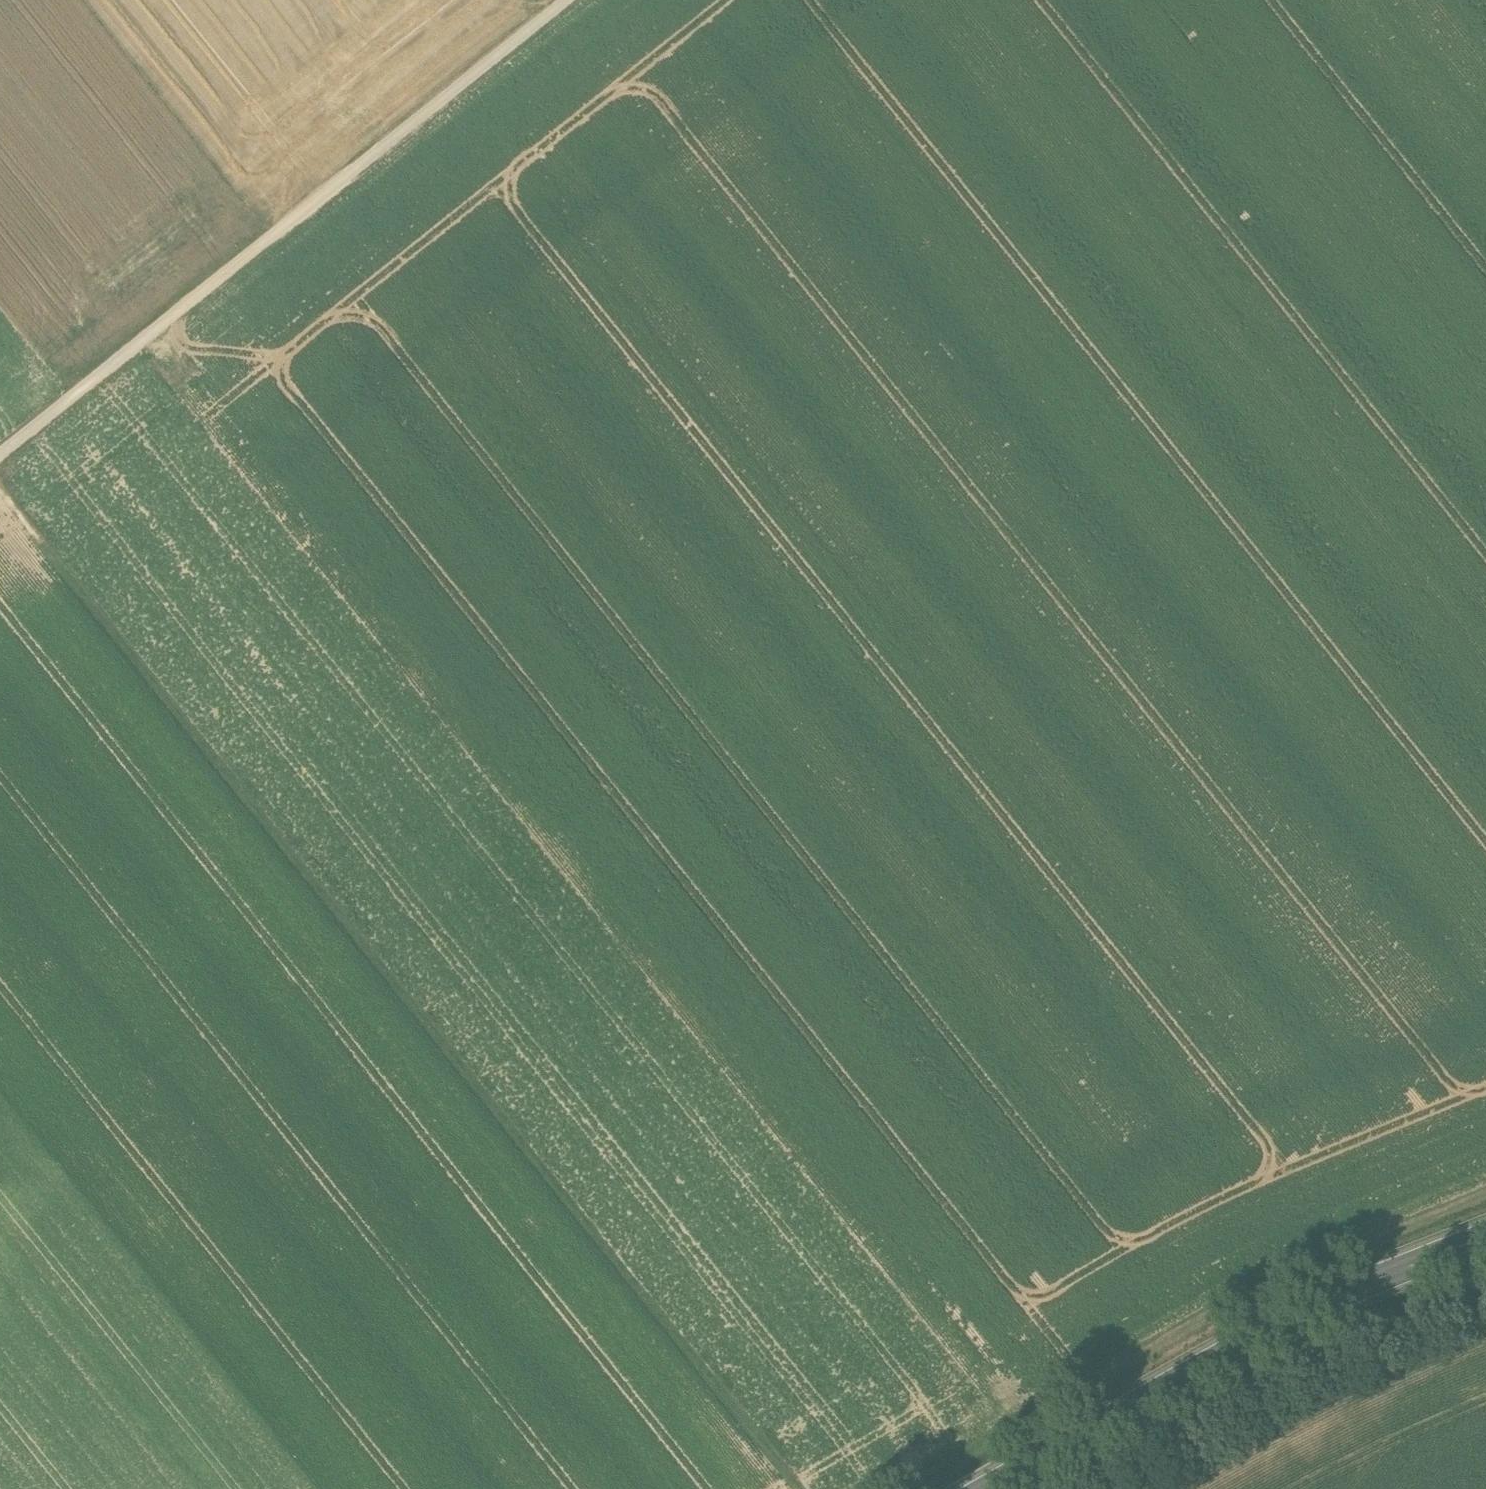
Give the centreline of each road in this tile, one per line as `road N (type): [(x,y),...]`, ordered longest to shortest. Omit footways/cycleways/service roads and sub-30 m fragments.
road 1 (track): [(0,494),(797,1488)]
road 2 (track): [(567,0),(0,456)]
road 3 (track): [(910,1488),(1232,1301),(1485,1195)]
road 4 (secondary): [(1485,1237),(1248,1339),(988,1488)]
road 5 (track): [(1160,1488),(1296,1412),(1485,1328)]

